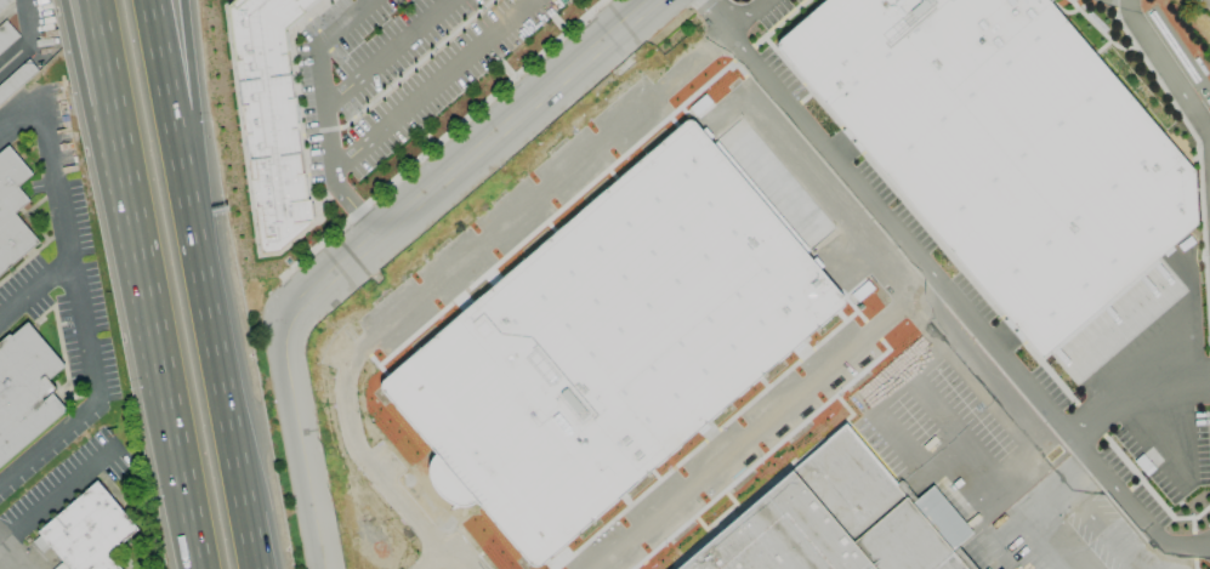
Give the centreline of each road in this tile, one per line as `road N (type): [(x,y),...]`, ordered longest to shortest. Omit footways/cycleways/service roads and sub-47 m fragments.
road 1 (residential): [(653,0),(301,300),(285,329),(286,374),(325,568)]
road 2 (motorway): [(216,363),(144,0)]
road 3 (motorway): [(216,363),(182,0)]
road 4 (motorway): [(63,0),(90,126),(138,244)]
road 5 (motorway): [(95,0),(138,244)]
road 6 (motorway): [(254,568),(216,363)]
road 7 (motorway): [(166,389),(200,568)]
road 8 (motorway): [(138,244),(166,389)]

